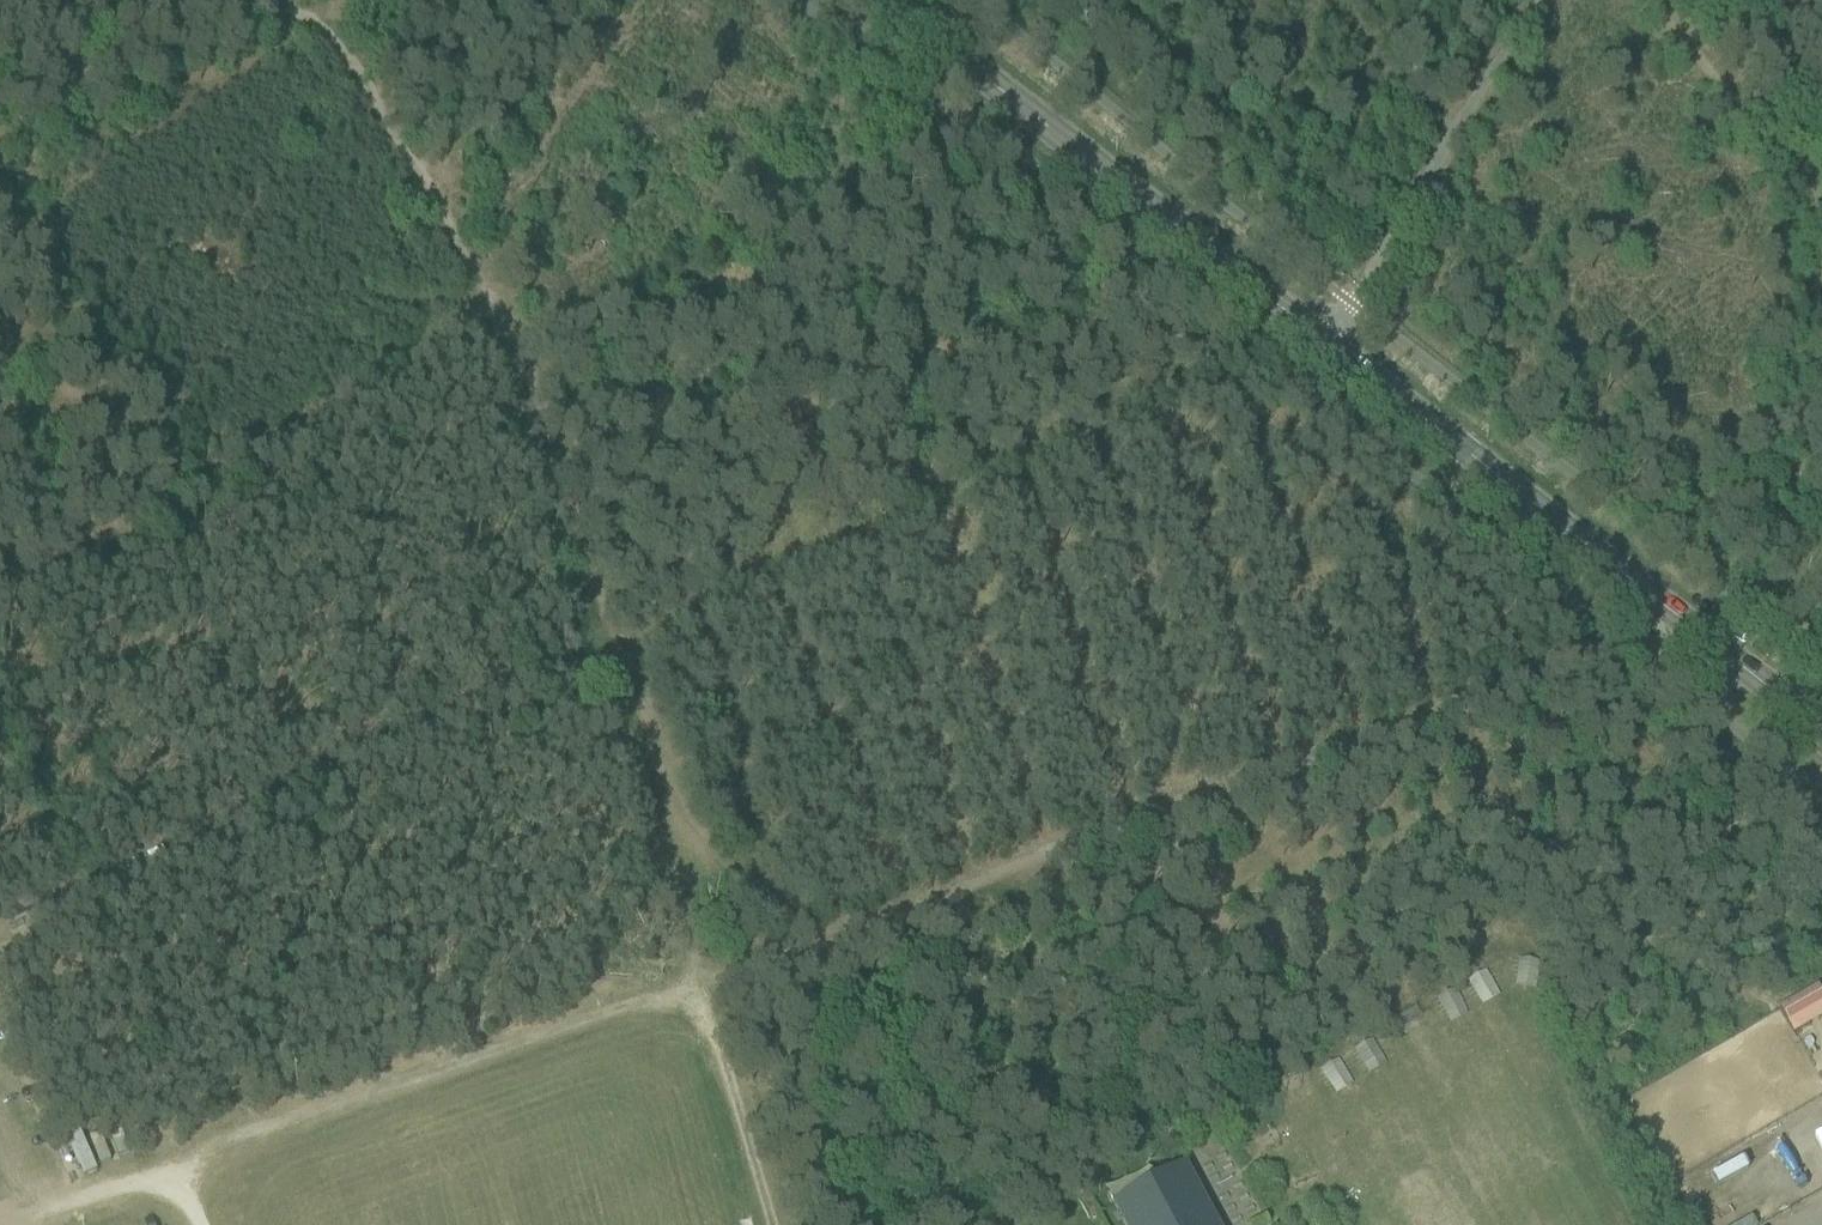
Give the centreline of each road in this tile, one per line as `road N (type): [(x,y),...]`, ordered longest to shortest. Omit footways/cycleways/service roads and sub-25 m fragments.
road 1 (tertiary): [(1821,735),(870,0)]
road 2 (track): [(759,1224),(690,980),(20,1224)]
road 3 (track): [(1821,159),(1704,0)]

